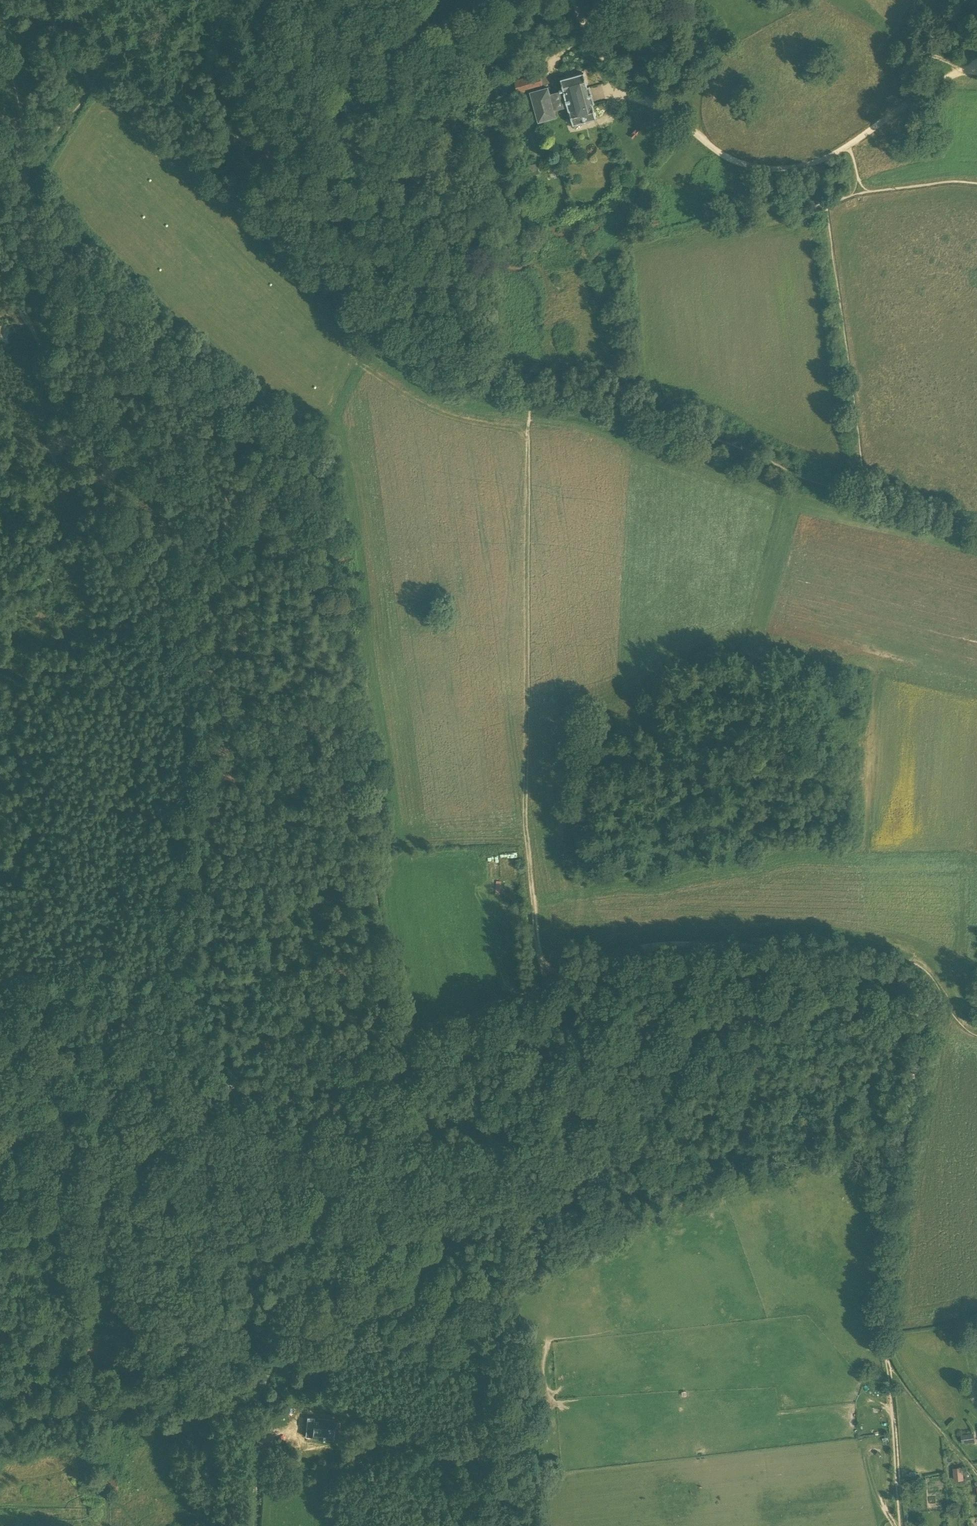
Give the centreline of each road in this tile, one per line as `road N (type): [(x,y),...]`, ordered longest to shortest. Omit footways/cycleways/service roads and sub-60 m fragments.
road 1 (track): [(415,1041),(389,975),(347,660),(287,481),(237,417),(157,347),(124,285),(0,157)]
road 2 (track): [(543,993),(622,953),(676,942),(860,956),(885,962),(908,987),(920,1035),(889,1193),(881,1319),(901,1525)]
road 3 (track): [(850,144),(800,167),(731,160),(621,82),(575,0)]
road 4 (track): [(857,493),(634,407),(532,385)]
road 5 (track): [(248,142),(107,63),(31,0)]
road 6 (track): [(605,961),(581,926),(584,784),(607,712)]
road 7 (track): [(248,142),(287,130),(318,92),(337,39),(338,0)]
road 8 (track): [(22,175),(21,108),(0,28)]
road 9 (track): [(976,70),(944,78),(850,144)]
road 10 (track): [(543,993),(415,1041)]
road 11 (track): [(25,169),(107,63)]
road 12 (track): [(976,523),(857,493)]

